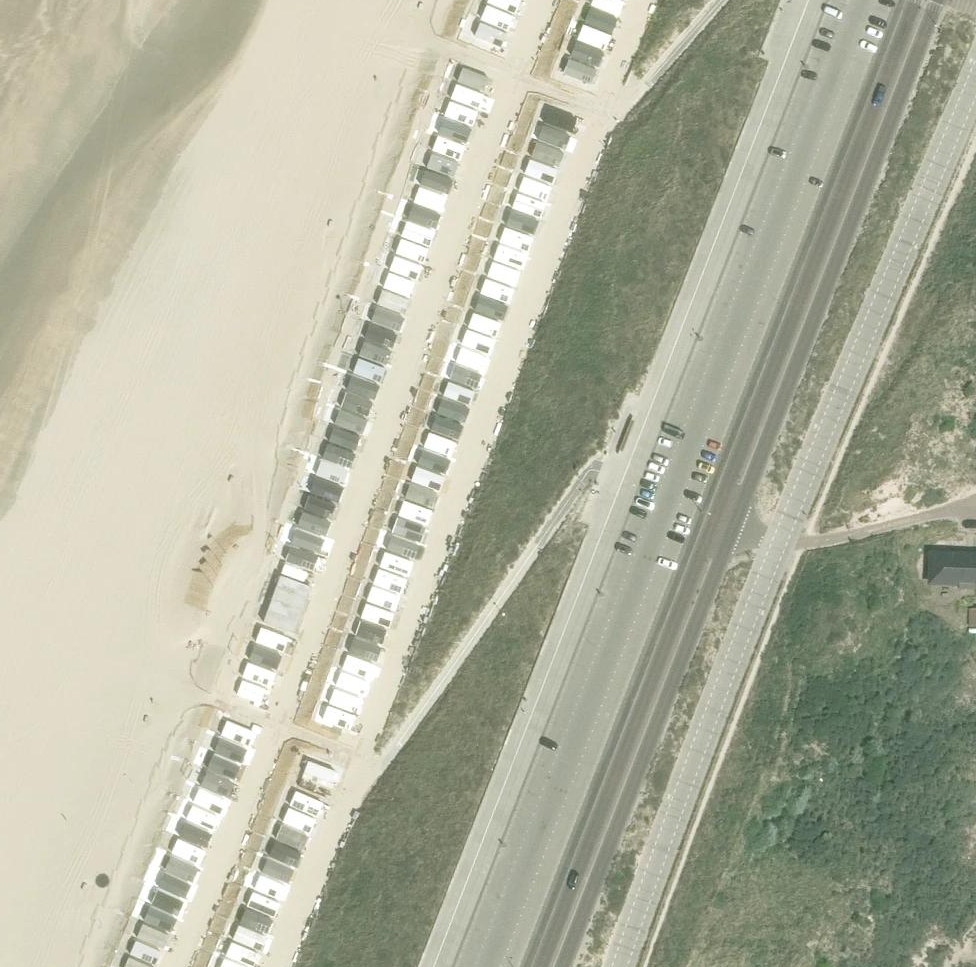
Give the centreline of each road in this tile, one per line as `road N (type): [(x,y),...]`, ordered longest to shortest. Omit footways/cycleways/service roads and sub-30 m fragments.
road 1 (primary): [(560,966),(938,0)]
road 2 (primary): [(915,0),(541,966)]

